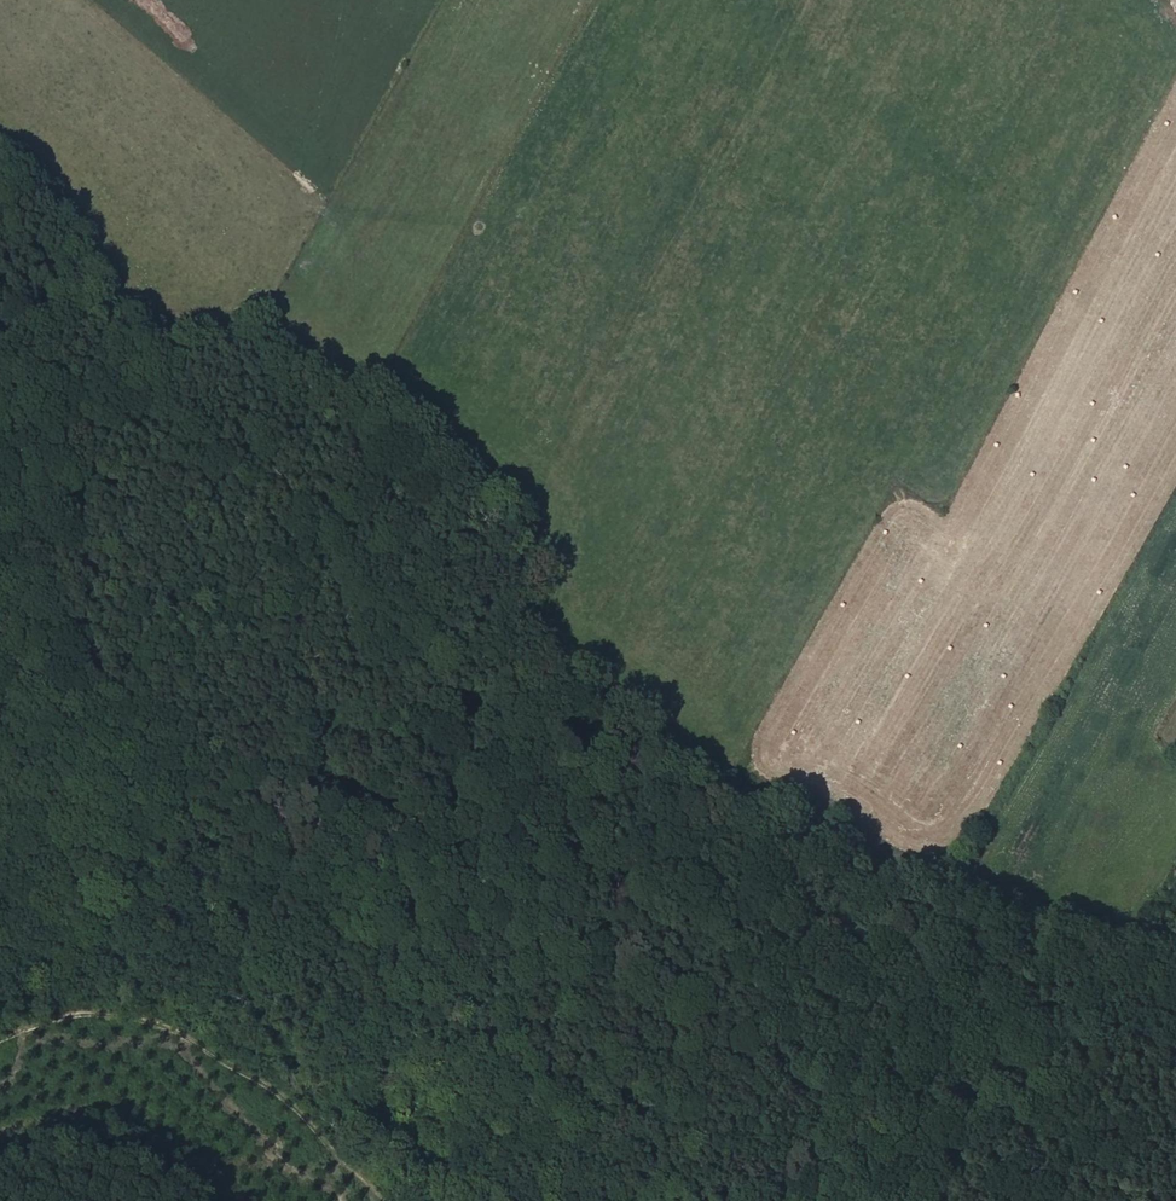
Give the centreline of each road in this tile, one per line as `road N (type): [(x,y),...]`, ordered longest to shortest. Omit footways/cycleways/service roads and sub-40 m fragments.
road 1 (track): [(376,1200),(215,1036),(122,1011),(45,1019),(0,1035)]

